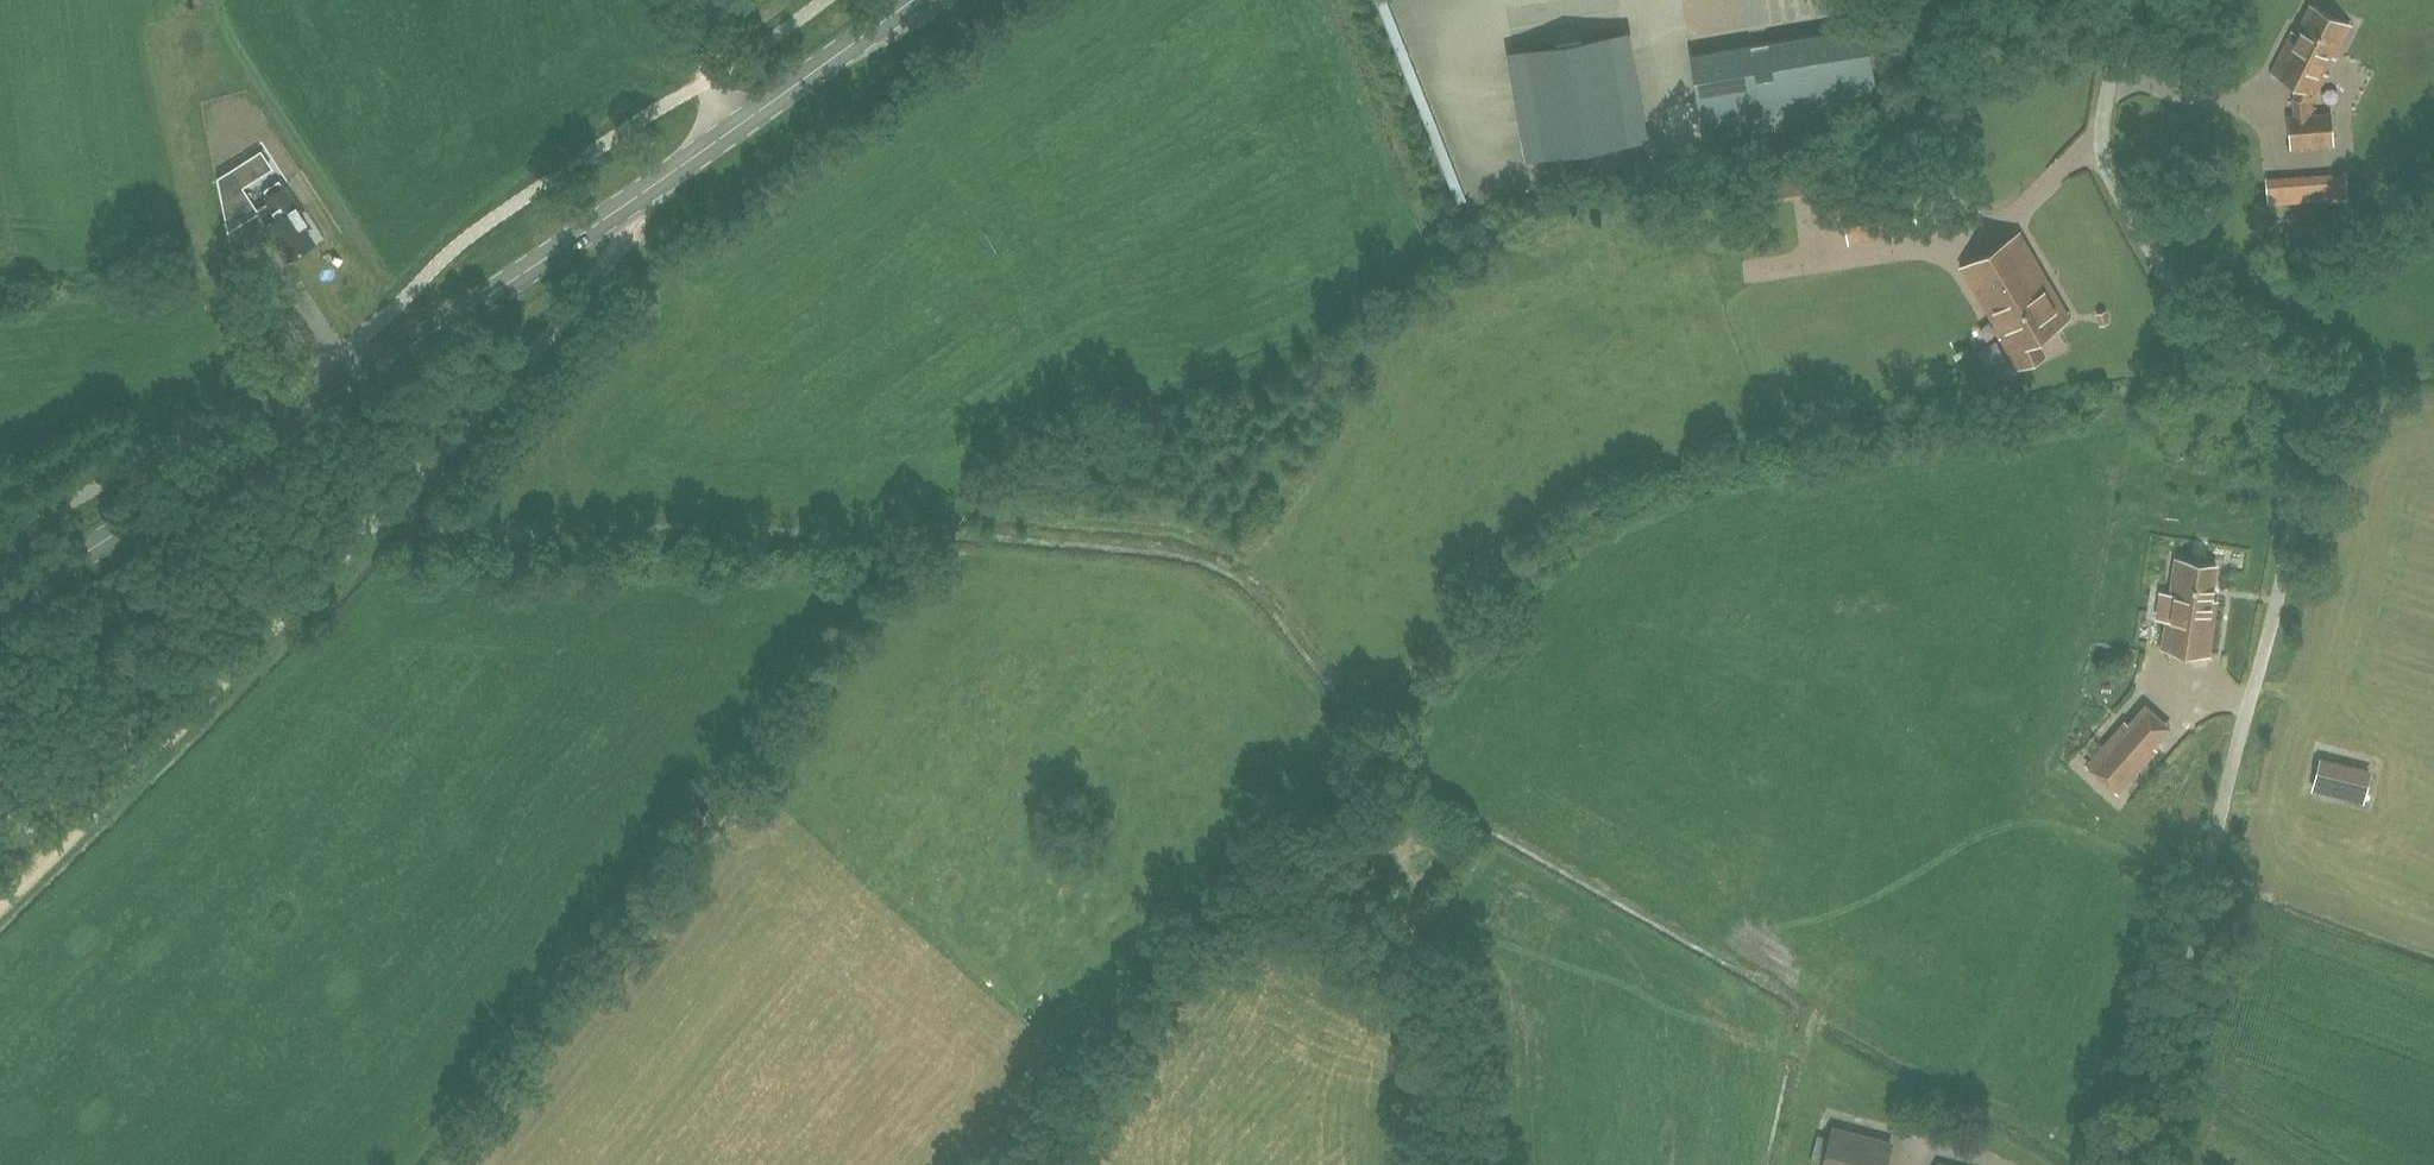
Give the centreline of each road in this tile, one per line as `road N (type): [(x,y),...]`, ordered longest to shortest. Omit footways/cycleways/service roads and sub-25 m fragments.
road 1 (unclassified): [(2133,1164),(2310,444),(2292,387),(2192,314),(2112,181),(2101,127),(2125,0)]
road 2 (secondary): [(0,605),(585,232),(913,0)]
road 3 (track): [(0,899),(586,294),(600,258),(585,232)]
road 4 (track): [(2292,387),(2433,371)]

